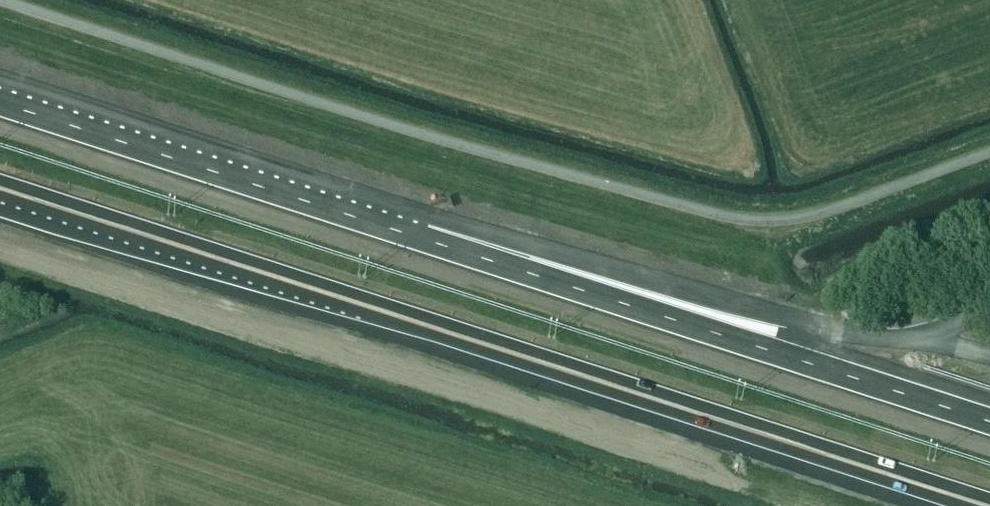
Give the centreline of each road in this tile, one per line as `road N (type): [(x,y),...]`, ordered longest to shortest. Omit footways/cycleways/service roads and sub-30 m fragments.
road 1 (motorway): [(0,192),(974,505)]
road 2 (motorway): [(989,421),(336,210)]
road 3 (motorway): [(903,340),(808,323),(459,226),(336,210)]
road 4 (motorway): [(336,210),(0,102)]

